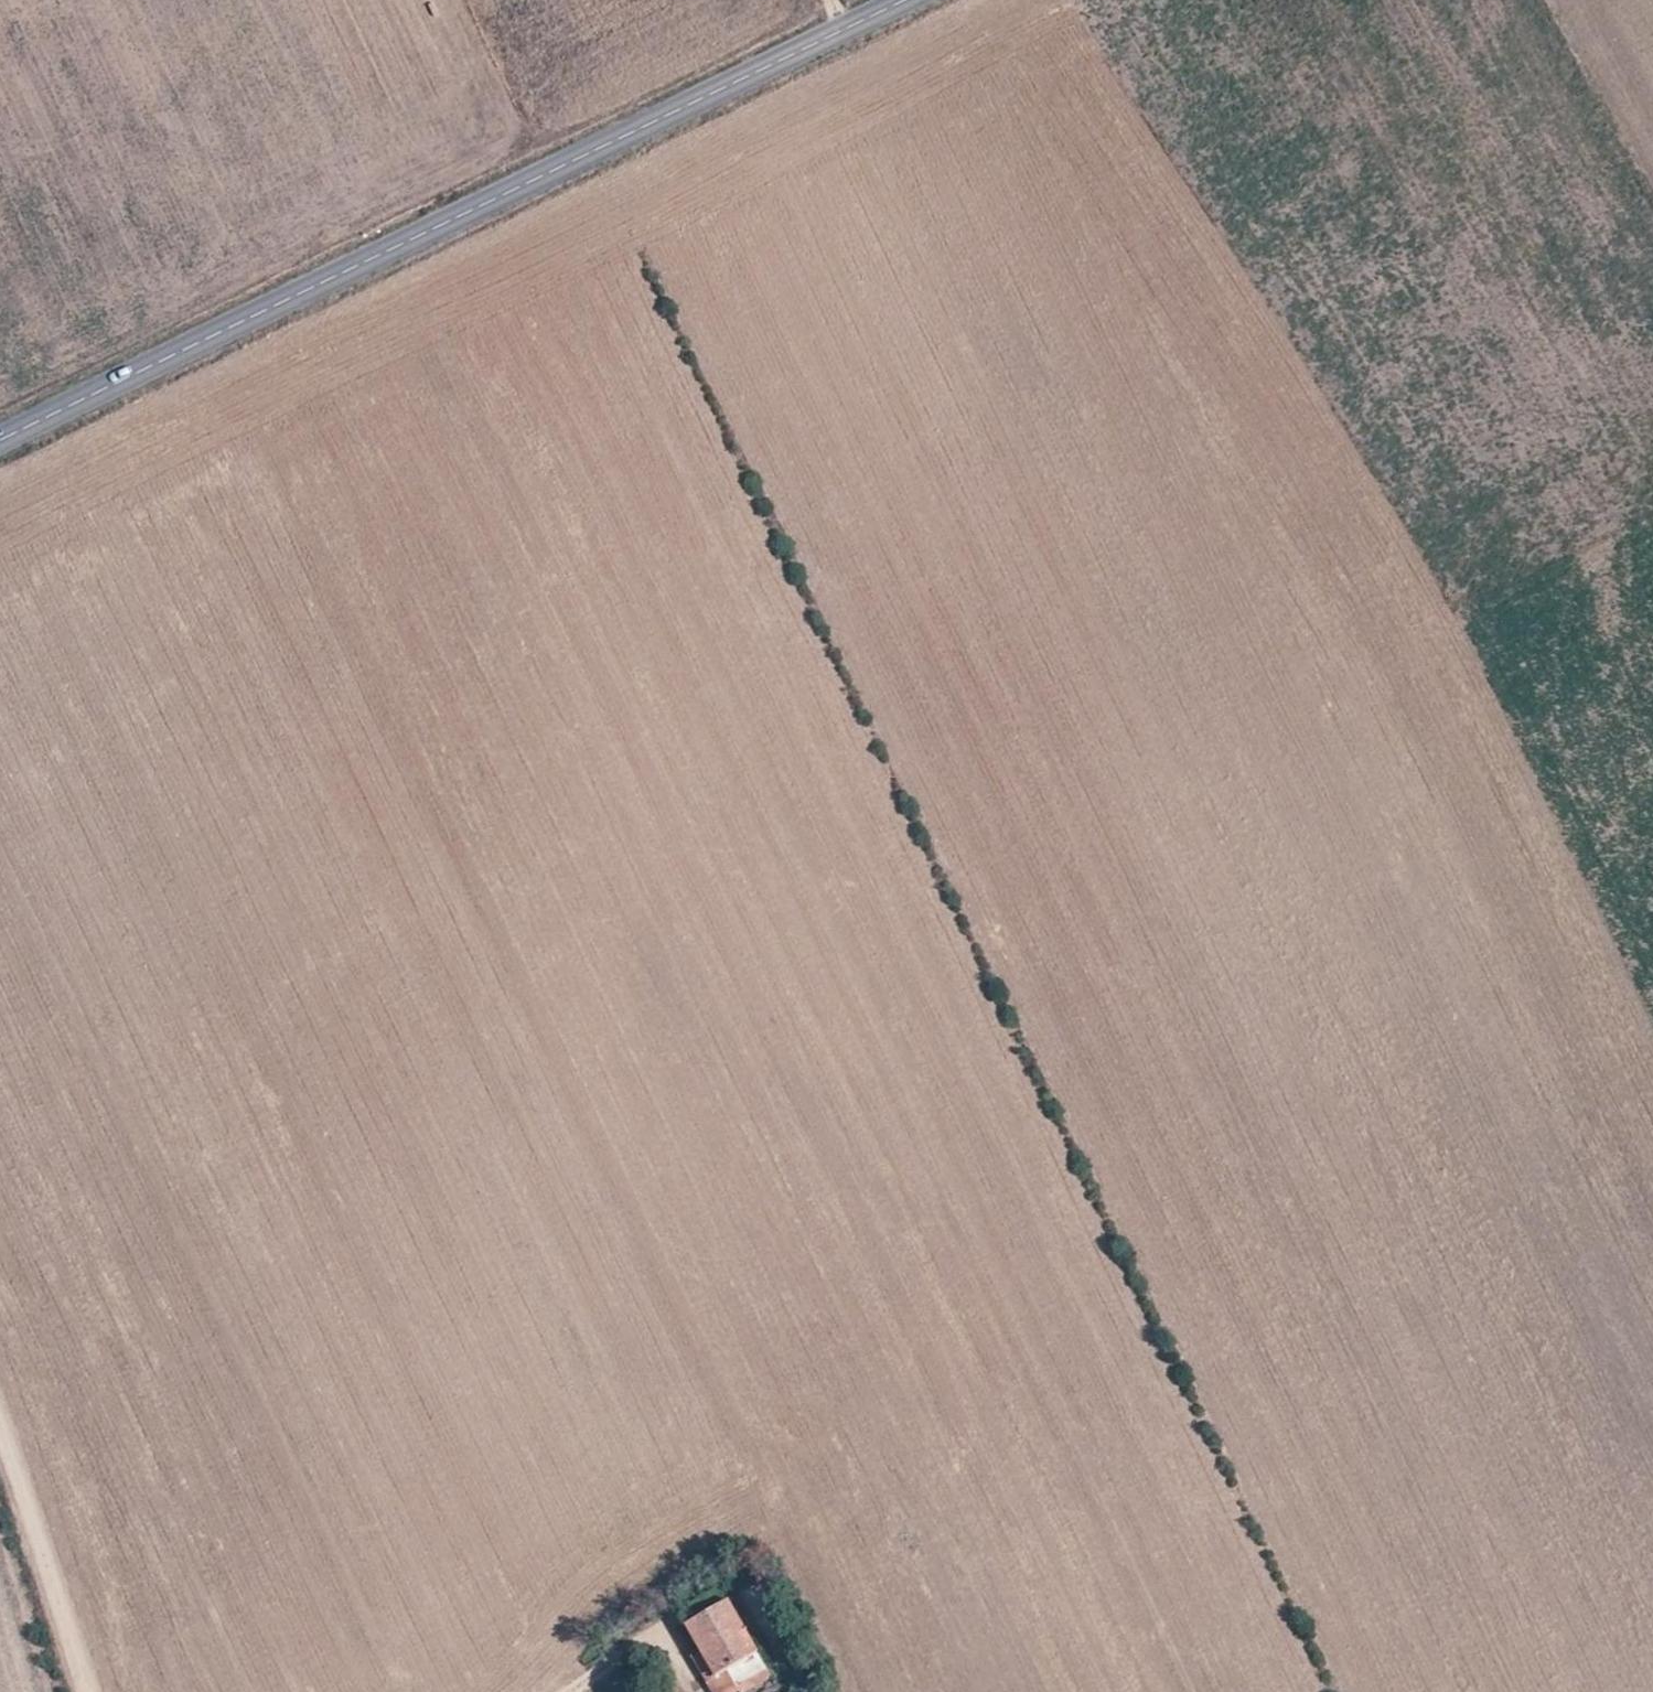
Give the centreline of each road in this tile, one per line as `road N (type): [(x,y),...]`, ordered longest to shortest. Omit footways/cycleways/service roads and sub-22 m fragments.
road 1 (tertiary): [(896,0),(0,443)]
road 2 (unclassified): [(0,1441),(84,1691)]

